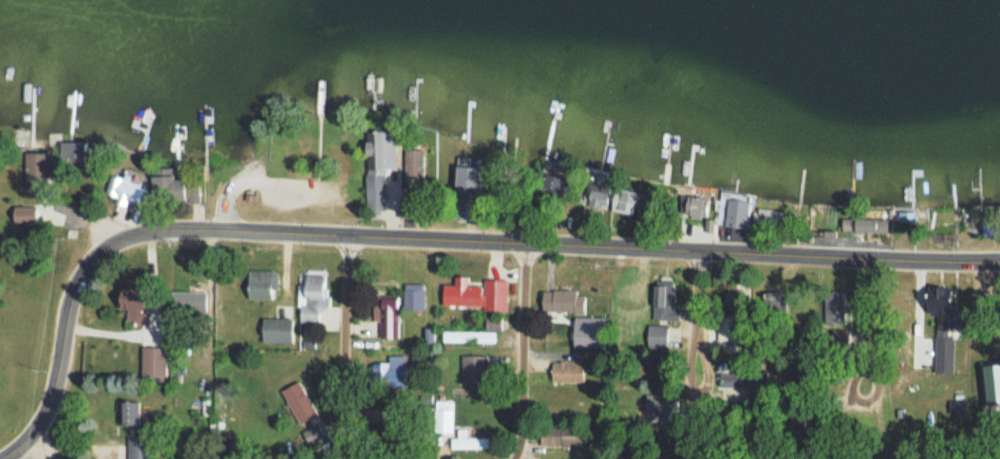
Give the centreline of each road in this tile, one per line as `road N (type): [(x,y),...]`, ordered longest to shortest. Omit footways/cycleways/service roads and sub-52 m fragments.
road 1 (tertiary): [(26,441),(53,392),(69,300),(83,269),(139,232),(999,257)]
road 2 (residential): [(524,239),(522,429),(511,458)]
road 3 (residential): [(353,453),(345,429),(351,234)]
road 4 (residential): [(868,255),(866,458)]
road 5 (residential): [(706,249),(702,450)]

